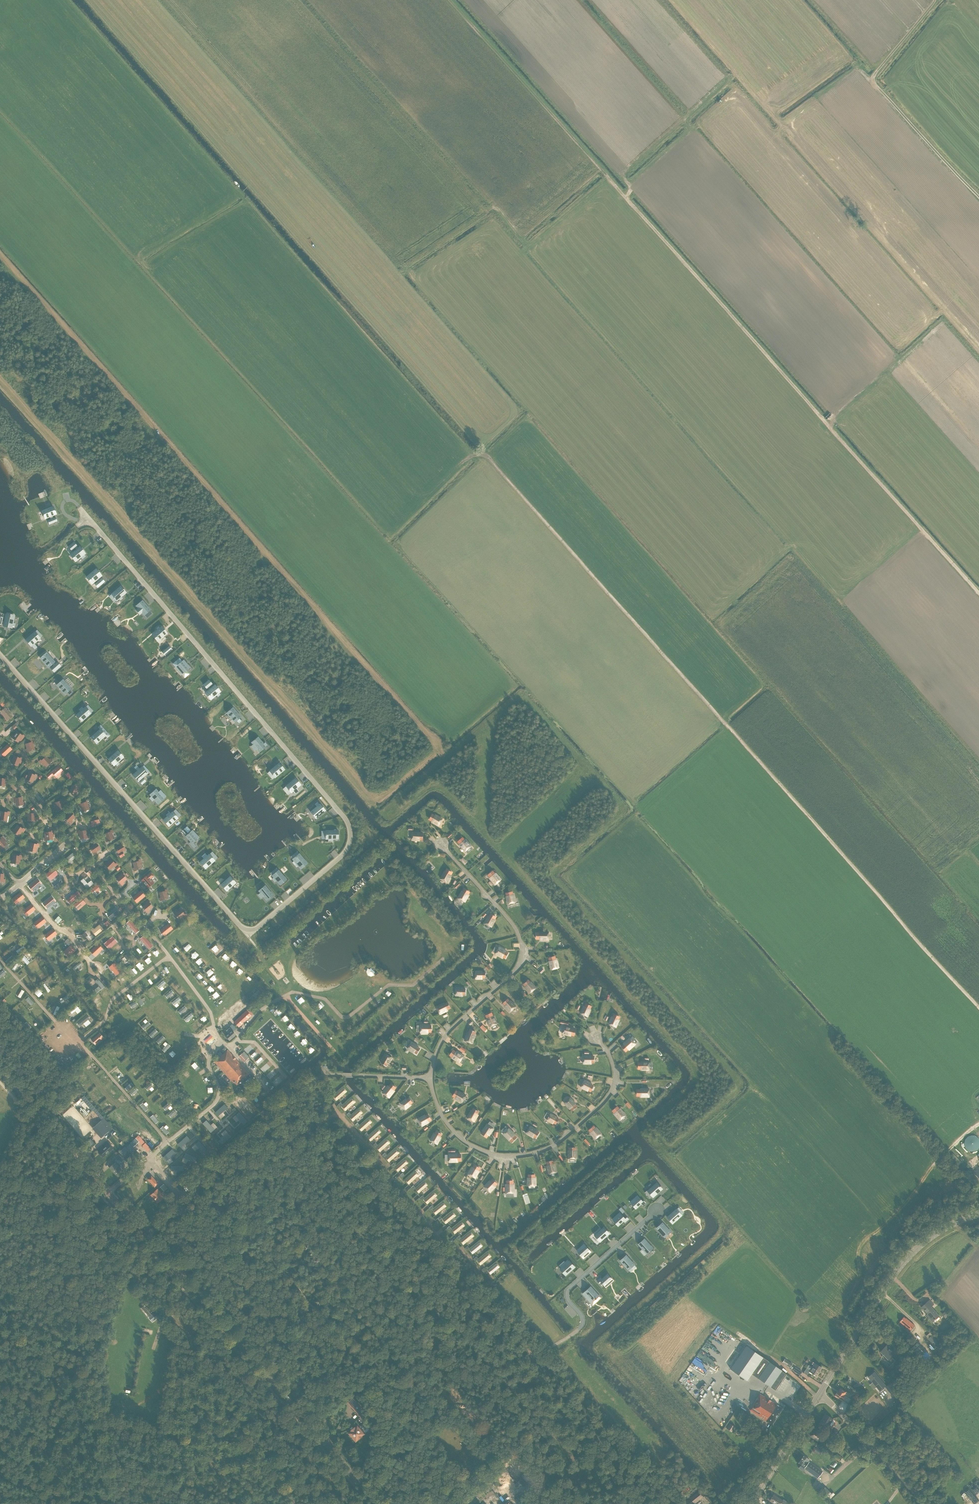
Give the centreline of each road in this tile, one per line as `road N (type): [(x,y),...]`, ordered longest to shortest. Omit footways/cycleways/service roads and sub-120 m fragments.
road 1 (track): [(453,1311),(449,1252),(341,1145),(296,1126),(245,1177),(221,1240),(229,1283),(261,1320),(312,1352),(337,1386),(397,1396),(410,1335),(437,1309)]
road 2 (track): [(581,1466),(268,1119)]
road 3 (tertiary): [(381,1503),(141,1230)]
road 4 (track): [(673,1503),(604,1449),(575,1401),(512,1335),(481,1318),(437,1309)]
road 5 (unclassified): [(180,1195),(316,1079),(431,1077)]
road 6 (tertiary): [(819,1395),(912,1253),(978,1214)]
road 7 (residential): [(528,1353),(581,1326),(571,1286),(656,1211)]
road 8 (tertiary): [(111,1195),(0,1067)]
road 9 (unclassified): [(149,1160),(216,1103),(220,1087),(209,1052),(220,1041)]
road 10 (unclassified): [(922,1503),(819,1395)]
road 11 (tertiary): [(751,1503),(819,1395)]

